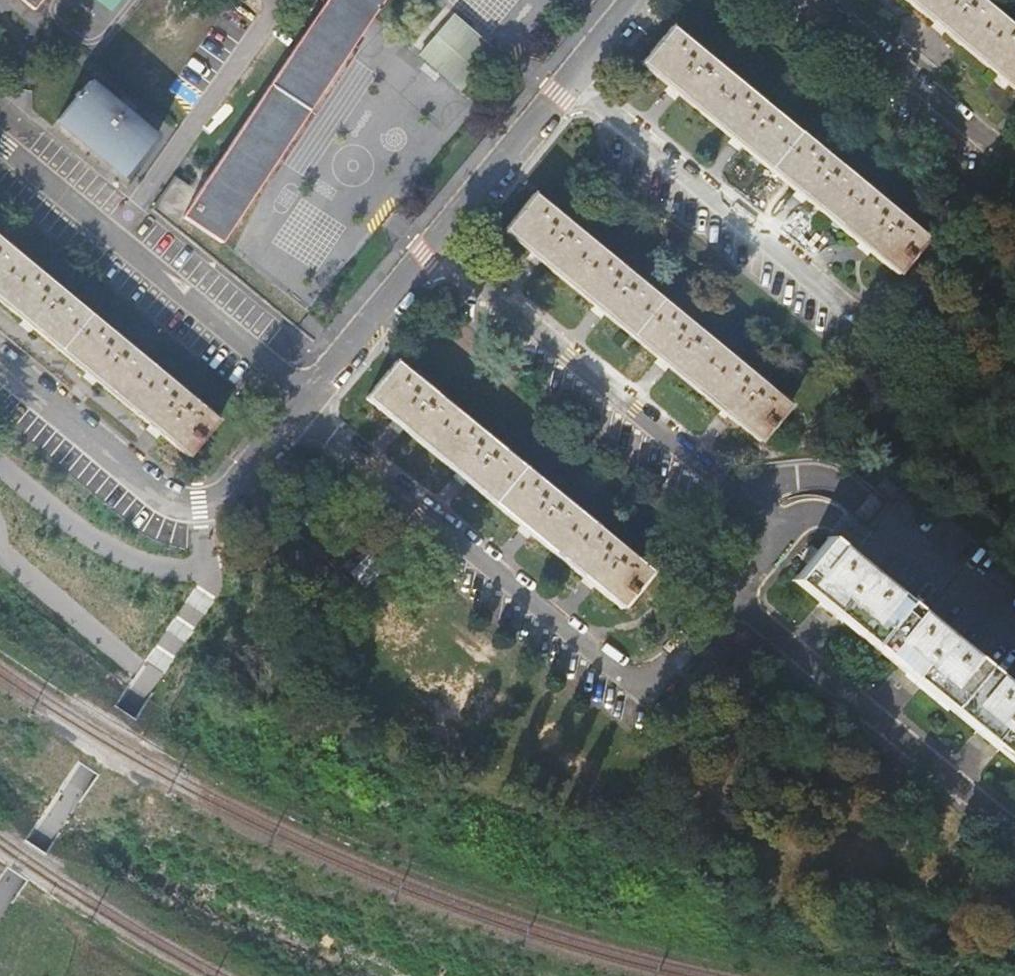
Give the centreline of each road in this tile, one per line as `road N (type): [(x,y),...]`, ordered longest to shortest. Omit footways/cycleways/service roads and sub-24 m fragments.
road 1 (residential): [(0,360),(163,498),(186,507),(233,493),(634,0)]

